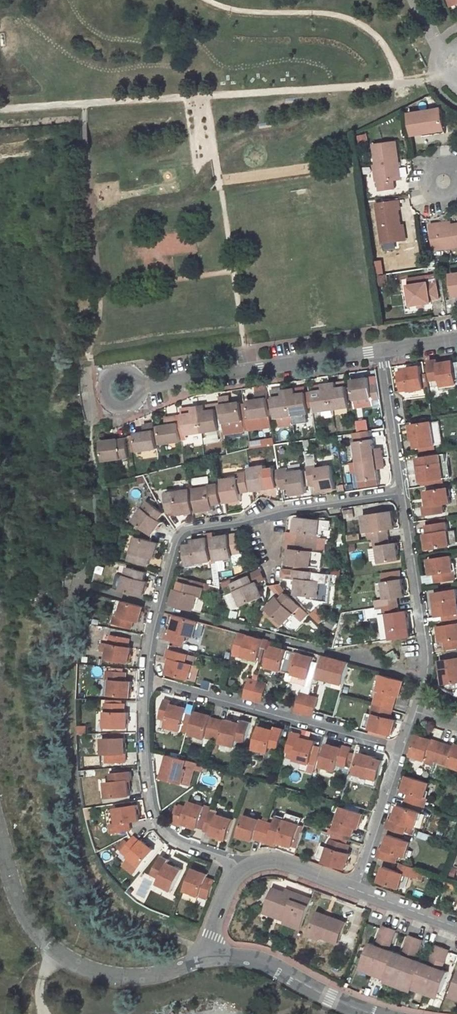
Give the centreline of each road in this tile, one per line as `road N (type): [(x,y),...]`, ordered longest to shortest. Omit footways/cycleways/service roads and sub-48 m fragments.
road 1 (unclassified): [(0,822),(22,908),(65,955),(100,973),(146,975),(215,953)]
road 2 (residential): [(156,605),(423,681)]
road 3 (residential): [(144,682),(400,749)]
road 4 (unclassified): [(380,348),(123,388)]
road 5 (residential): [(144,682),(153,812),(176,840),(239,865)]
road 6 (residential): [(400,492),(423,681)]
road 7 (unclassified): [(215,953),(251,959),(374,1013)]
road 8 (residential): [(271,513),(180,533),(156,605)]
road 9 (residential): [(400,749),(355,888)]
road 10 (residential): [(380,348),(400,492)]
road 11 (residential): [(400,492),(271,513)]
road 12 (unclassified): [(239,865),(266,858),(355,888)]

